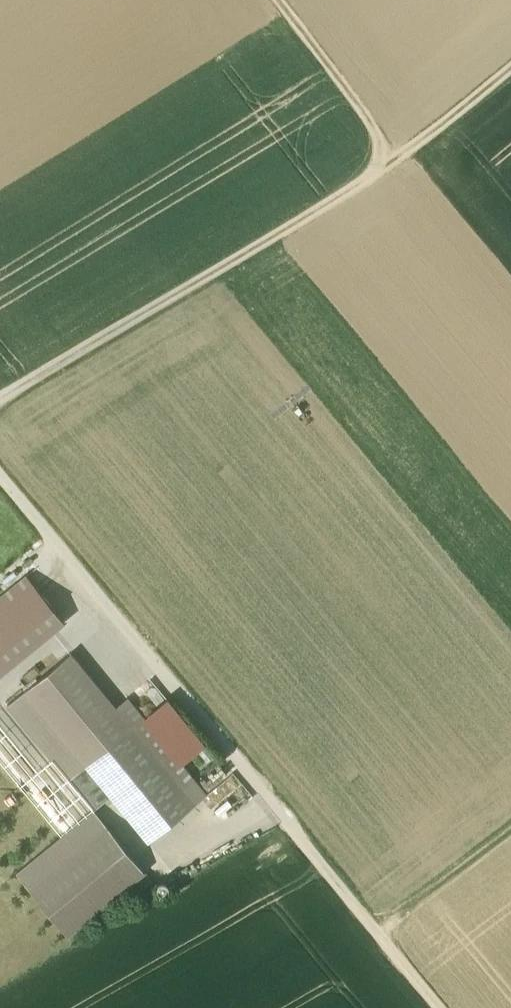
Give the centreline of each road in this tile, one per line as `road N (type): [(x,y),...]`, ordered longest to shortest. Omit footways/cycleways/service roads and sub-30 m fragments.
road 1 (track): [(0,475),(442,1007)]
road 2 (track): [(510,68),(397,159),(0,402)]
road 3 (track): [(276,0),(397,159)]
road 4 (track): [(393,947),(510,854)]

